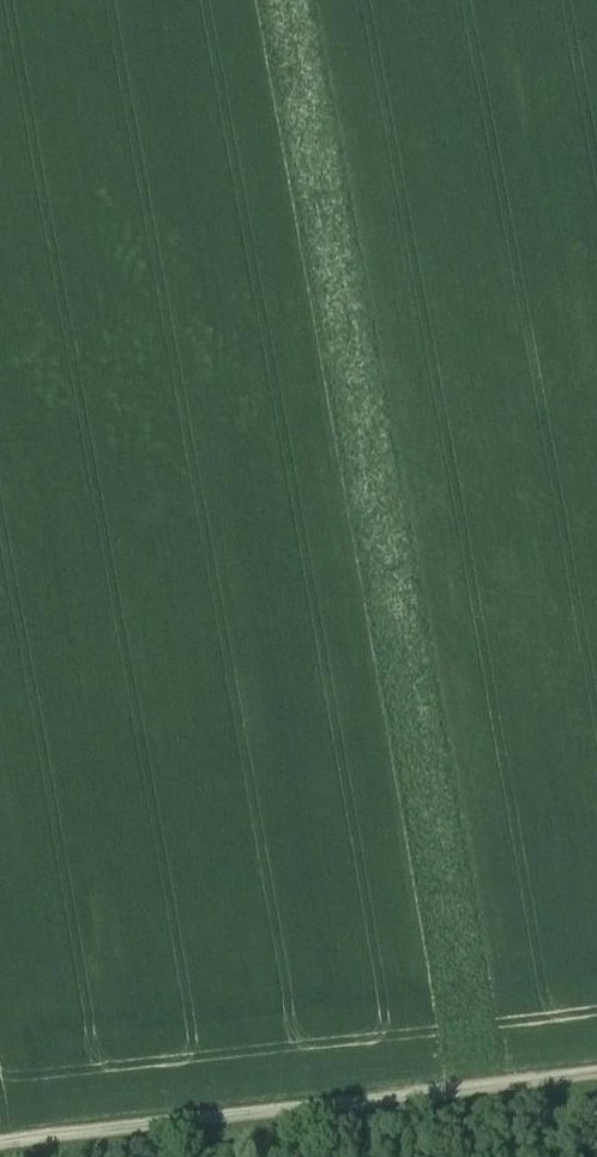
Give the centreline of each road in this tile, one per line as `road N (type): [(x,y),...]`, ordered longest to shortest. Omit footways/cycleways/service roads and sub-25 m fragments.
road 1 (track): [(0,1145),(596,1075)]

